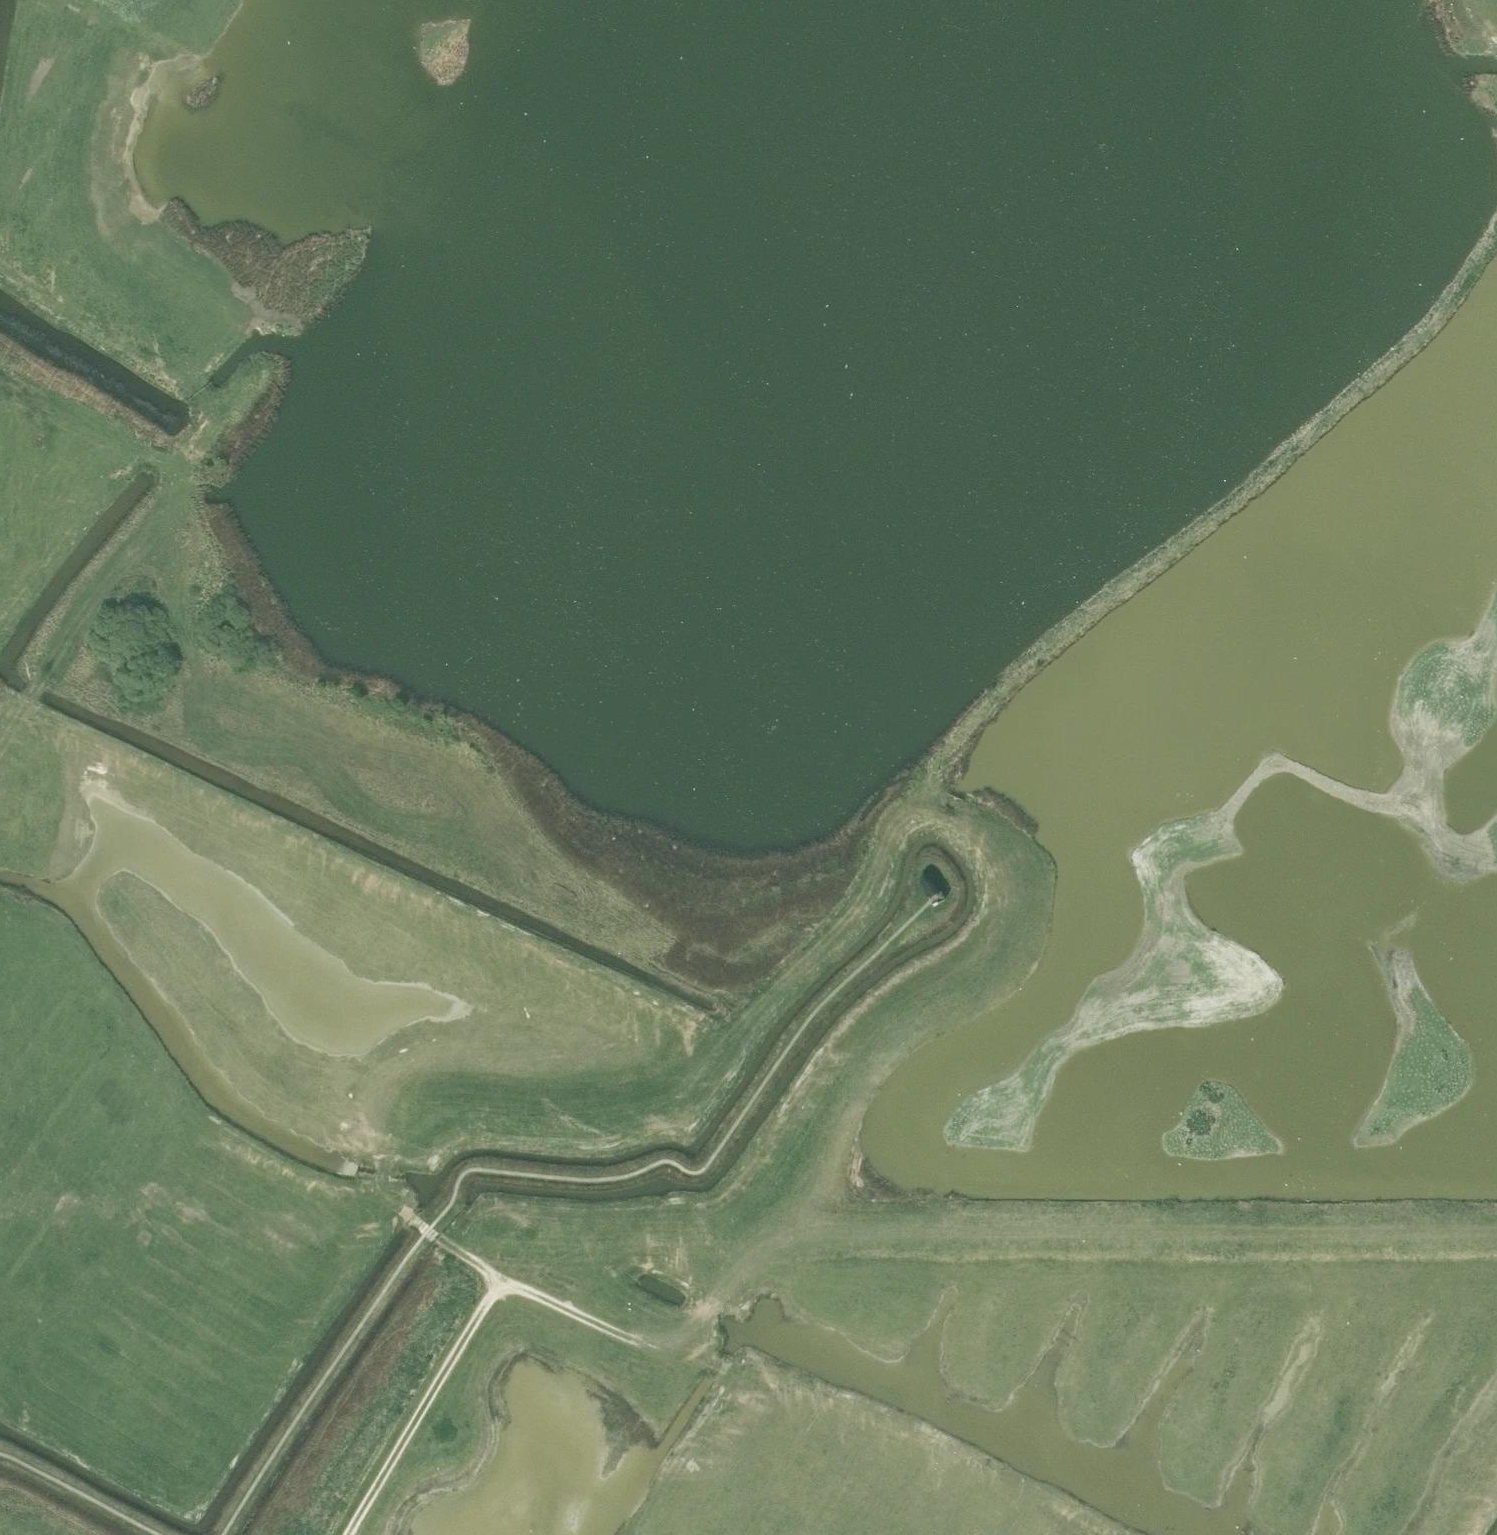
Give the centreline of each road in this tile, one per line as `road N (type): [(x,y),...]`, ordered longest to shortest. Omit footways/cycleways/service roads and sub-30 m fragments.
road 1 (track): [(405,1211),(501,1277),(653,1346),(696,1323),(757,1251),(812,1233),(1496,1231)]
road 2 (track): [(348,1534),(501,1277)]

